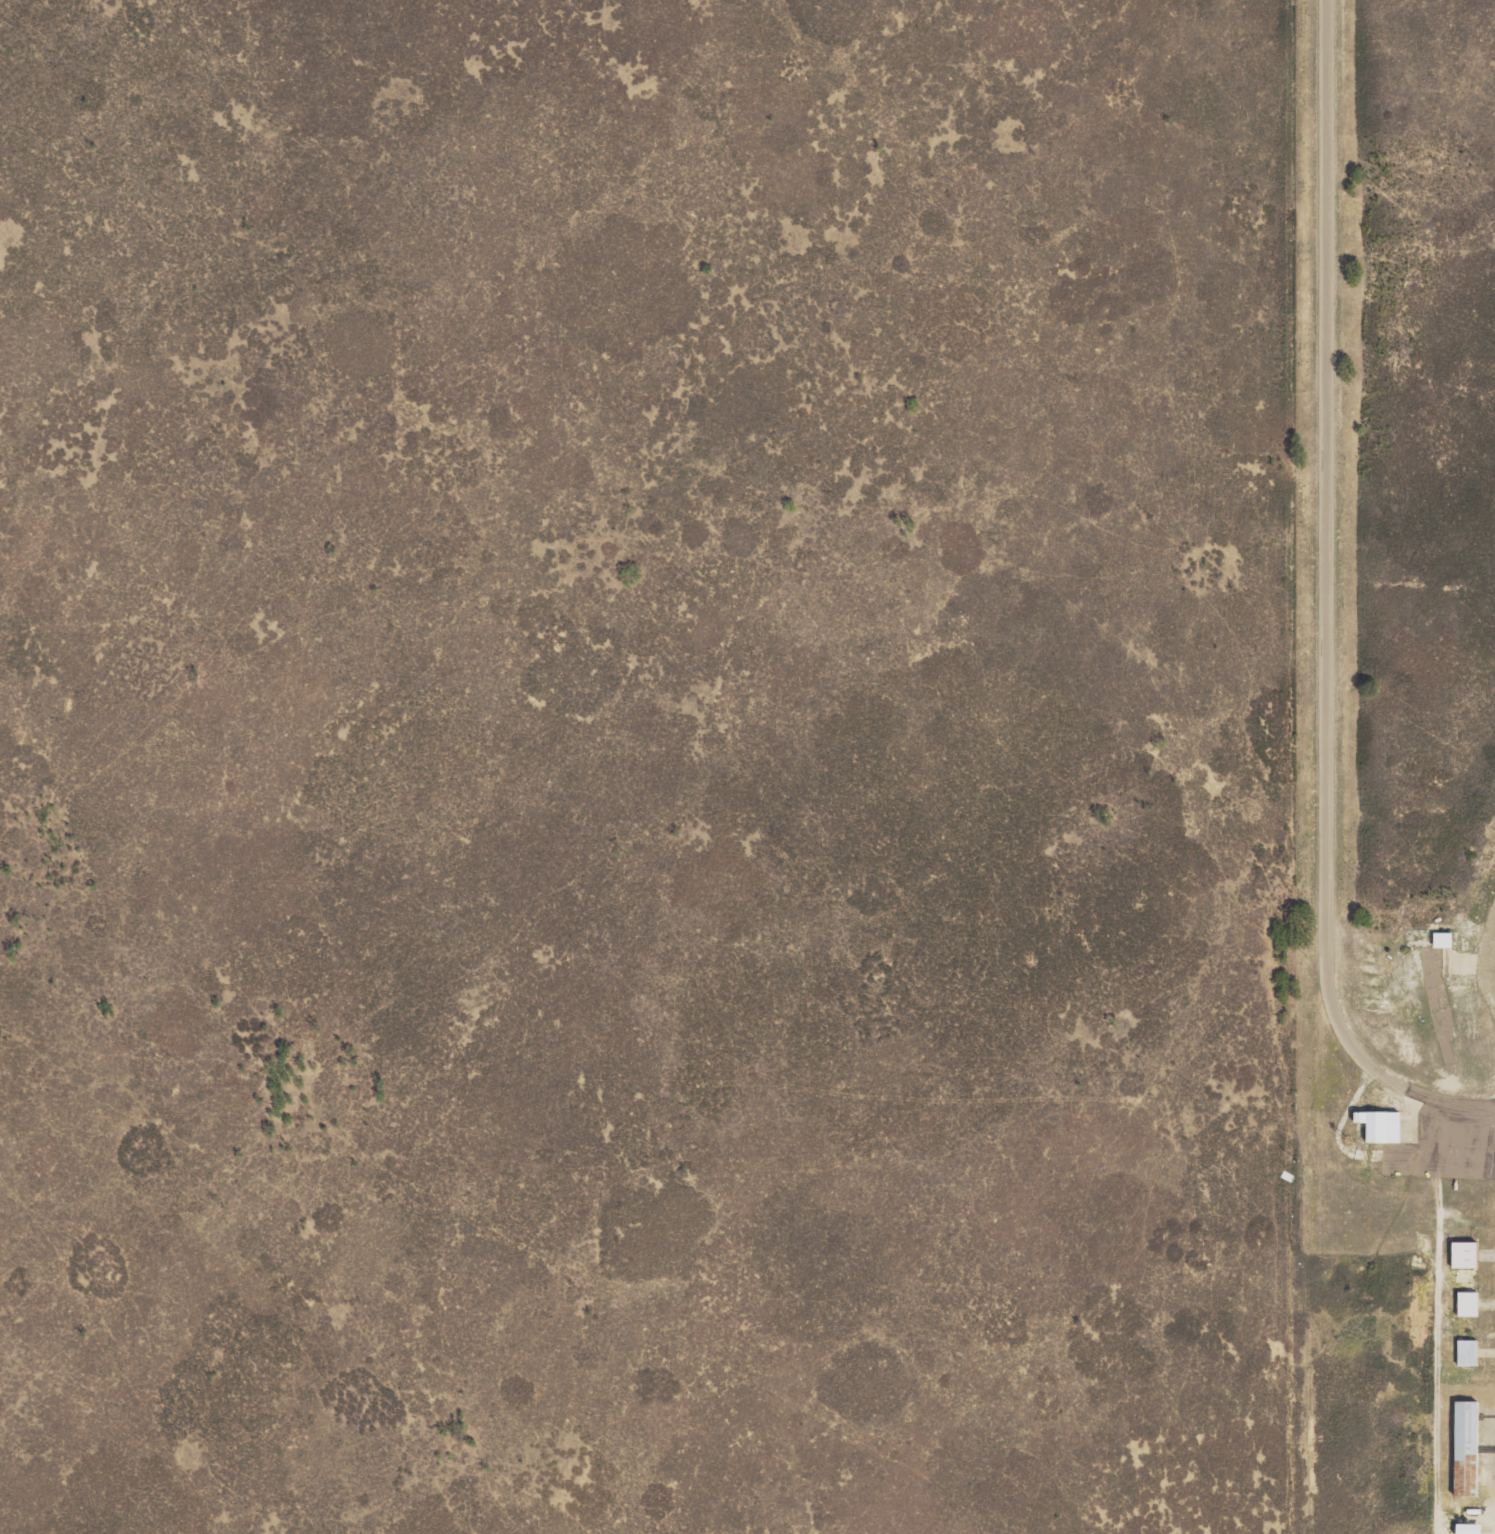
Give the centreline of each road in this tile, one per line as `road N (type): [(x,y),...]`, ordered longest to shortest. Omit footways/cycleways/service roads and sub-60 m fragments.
road 1 (residential): [(1323,0),(1328,977),(1334,1026),(1364,1067),(1421,1096)]

